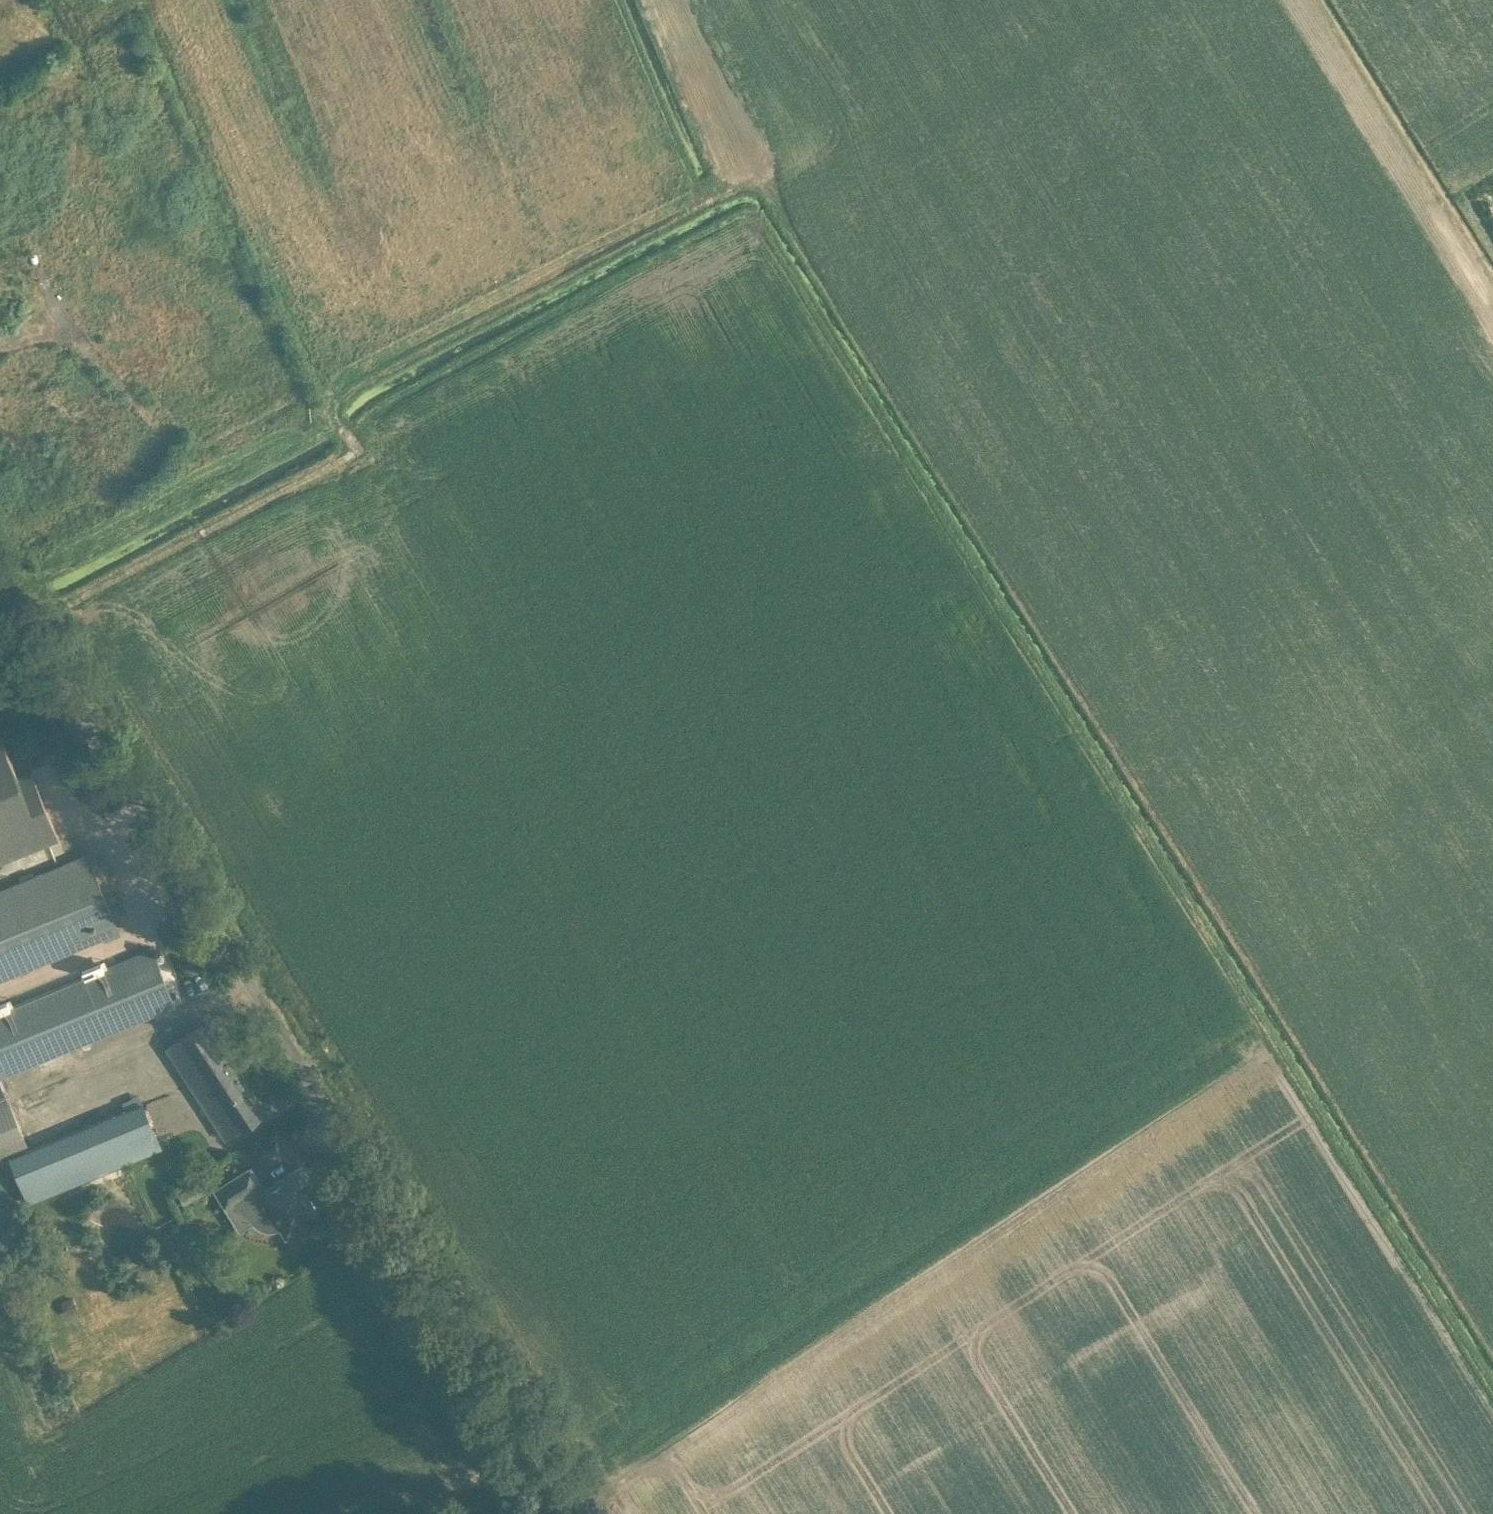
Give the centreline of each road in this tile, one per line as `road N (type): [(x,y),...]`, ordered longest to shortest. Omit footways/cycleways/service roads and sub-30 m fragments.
road 1 (unclassified): [(580,1513),(0,598)]

